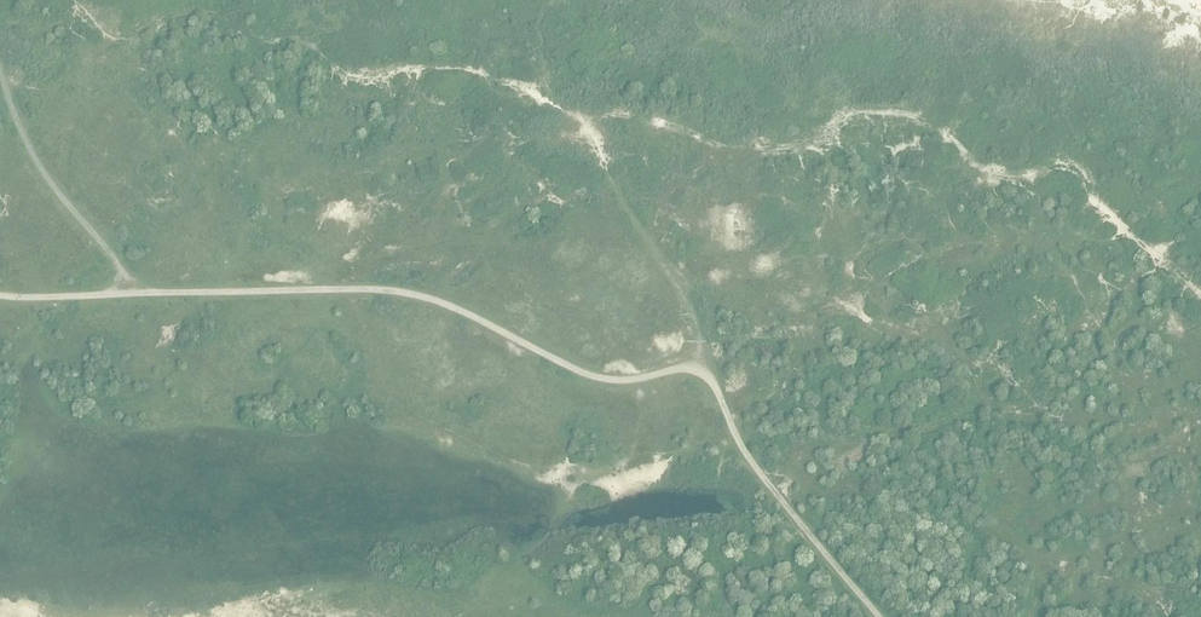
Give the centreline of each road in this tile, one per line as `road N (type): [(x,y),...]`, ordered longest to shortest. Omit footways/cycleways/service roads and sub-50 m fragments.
road 1 (track): [(0,293),(400,291),(441,302),(581,374),(640,378),(697,364),(713,375),(755,466),(881,616)]
road 2 (track): [(135,294),(43,171),(0,70)]

